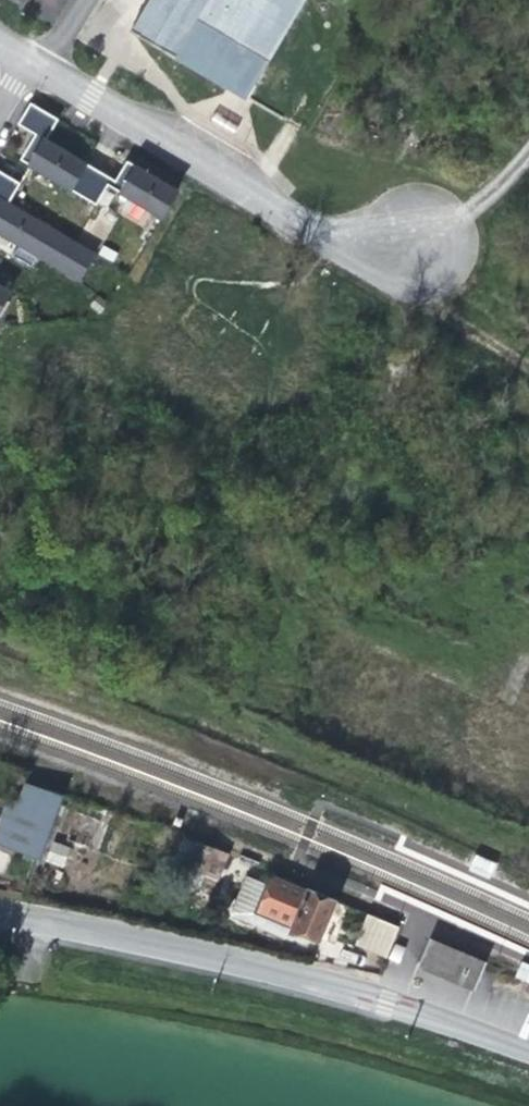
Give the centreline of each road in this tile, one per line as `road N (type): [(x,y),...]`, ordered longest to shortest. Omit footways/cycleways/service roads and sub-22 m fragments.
road 1 (residential): [(528,1051),(306,978),(0,913)]
road 2 (residential): [(414,233),(348,235),(283,213),(25,59)]

